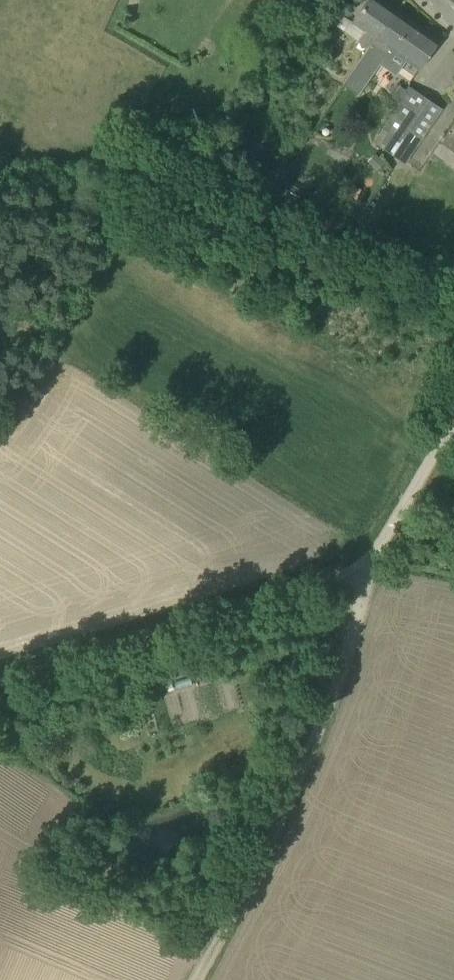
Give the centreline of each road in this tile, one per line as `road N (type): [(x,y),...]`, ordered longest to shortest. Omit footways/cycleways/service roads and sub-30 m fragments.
road 1 (track): [(366,577),(193,979)]
road 2 (track): [(0,683),(366,577)]
road 3 (track): [(453,416),(366,577)]

